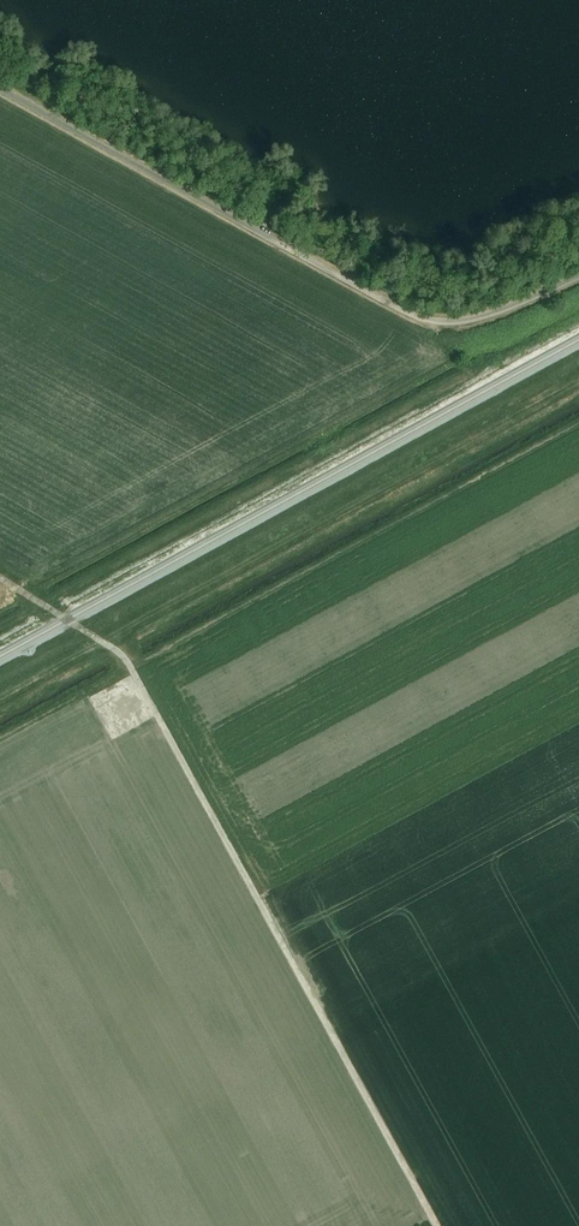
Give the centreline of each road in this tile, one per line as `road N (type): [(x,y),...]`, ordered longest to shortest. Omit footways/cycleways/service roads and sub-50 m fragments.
road 1 (unclassified): [(0,89),(415,316),(467,320),(578,277)]

